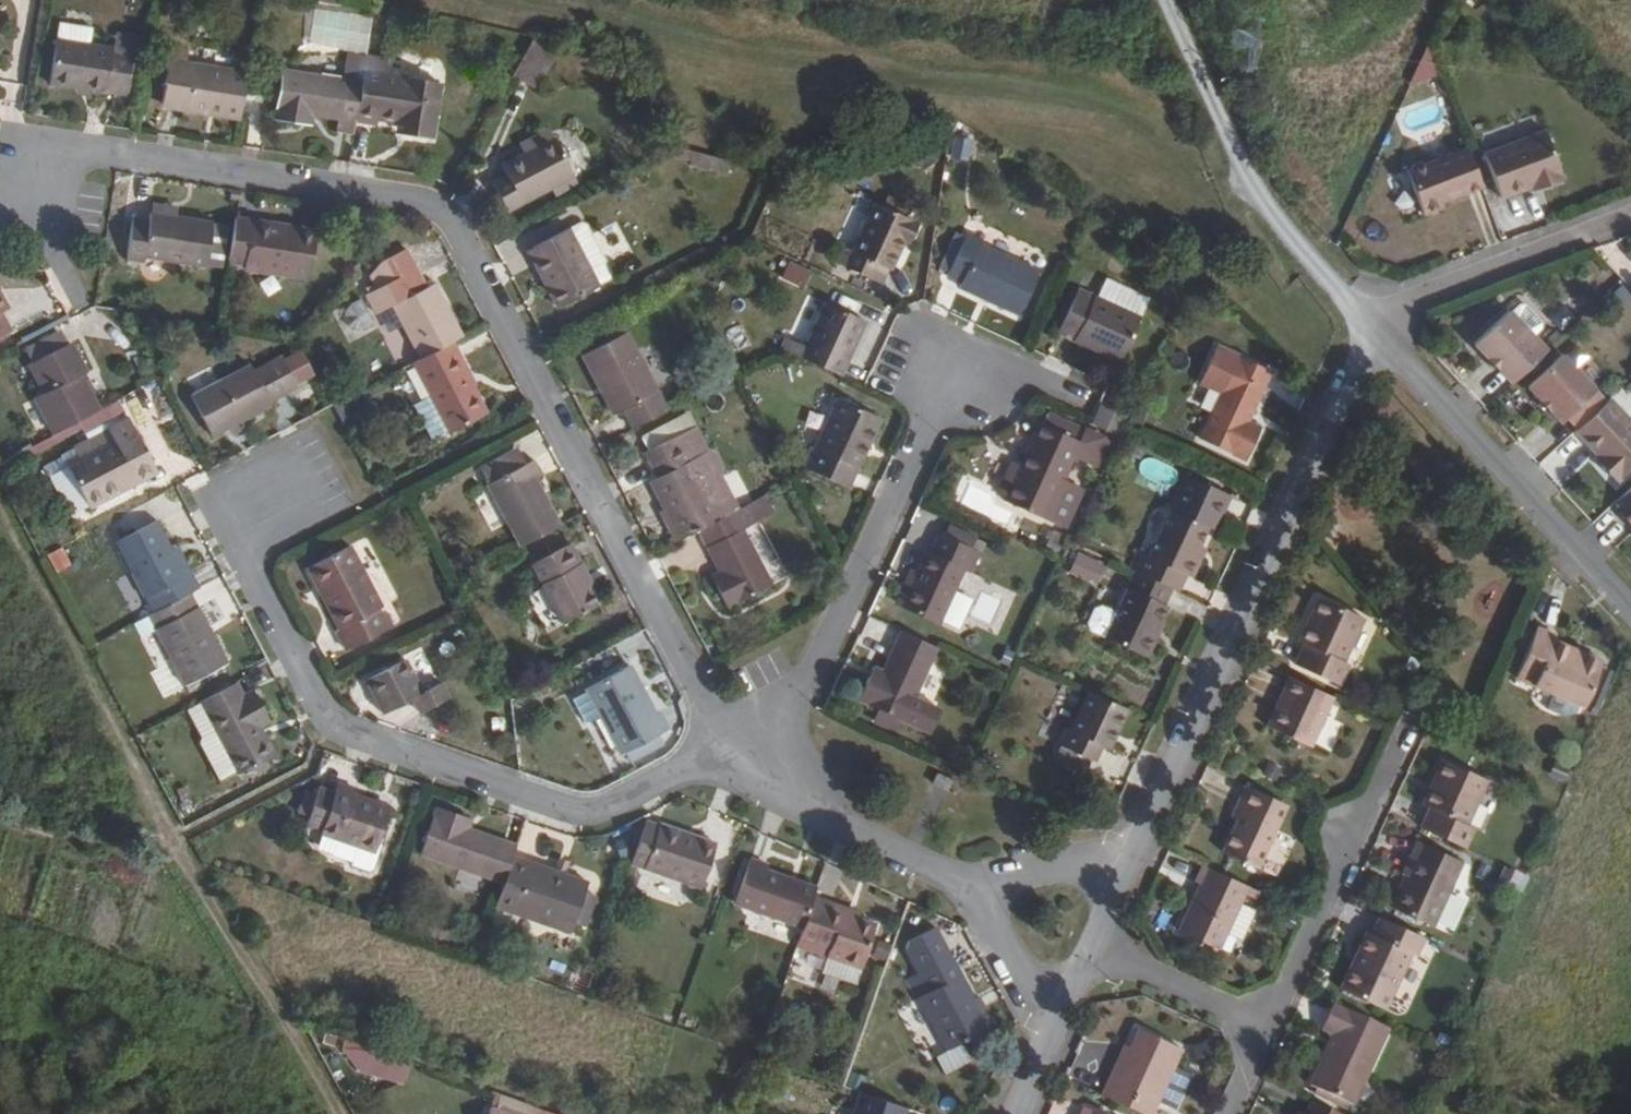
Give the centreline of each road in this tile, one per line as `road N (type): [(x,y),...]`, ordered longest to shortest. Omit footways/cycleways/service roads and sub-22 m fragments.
road 1 (residential): [(32,182),(101,153),(414,199),(454,234),(518,348),(731,774)]
road 2 (track): [(0,511),(174,844),(336,1113)]
road 3 (residential): [(731,774),(691,765),(606,807),(578,810),(324,729),(241,569),(254,495)]
road 4 (residential): [(1379,333),(1134,853)]
road 5 (residential): [(953,368),(811,674),(731,774)]
road 6 (residential): [(1379,333),(1630,614)]
road 7 (residential): [(1269,1028),(1408,729)]
road 8 (residential): [(1630,215),(1409,297),(1379,333)]
road 9 (residential): [(971,883),(731,774)]
road 10 (residential): [(1269,1028),(1093,947)]
road 11 (residential): [(971,883),(1051,1036)]
road 12 (residential): [(1134,853),(971,883)]

